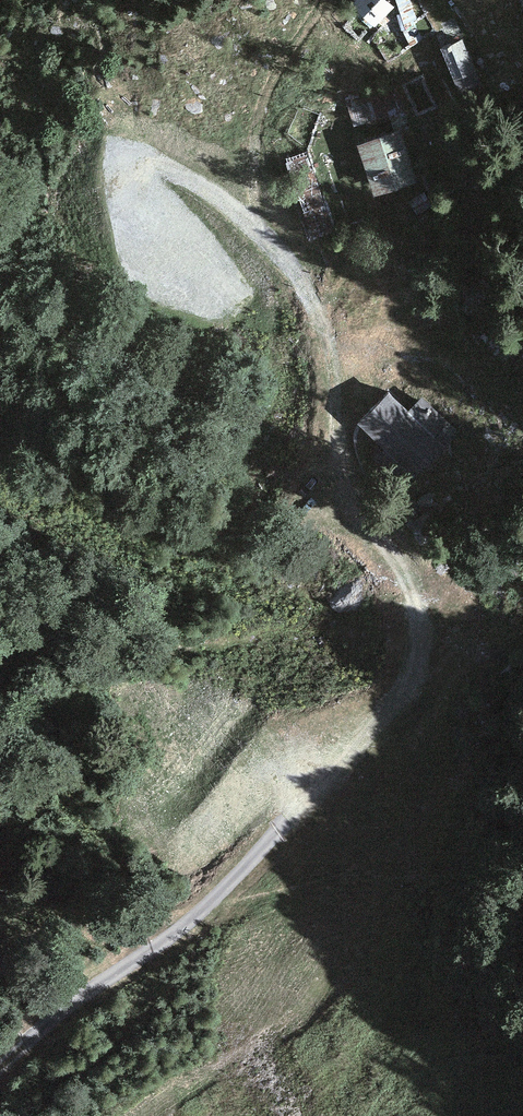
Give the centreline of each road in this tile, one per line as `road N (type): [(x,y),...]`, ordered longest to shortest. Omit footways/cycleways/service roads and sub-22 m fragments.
road 1 (track): [(192,919),(366,748),(404,697),(422,635),(394,565),(345,485),(332,355),(316,304),(236,190)]
road 2 (track): [(0,1070),(192,919)]

